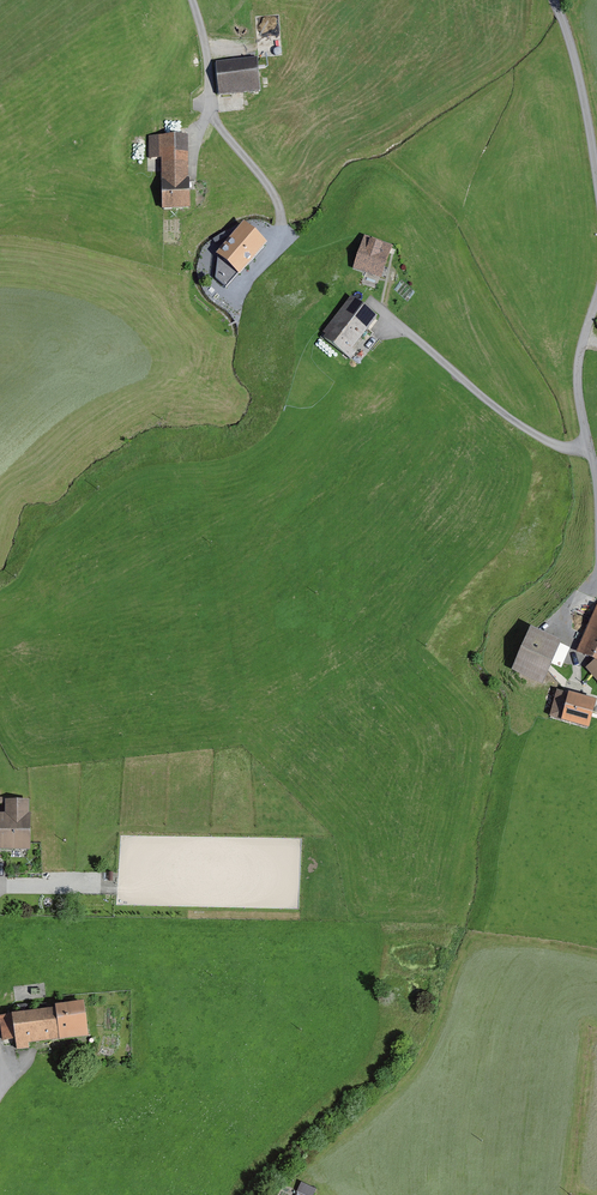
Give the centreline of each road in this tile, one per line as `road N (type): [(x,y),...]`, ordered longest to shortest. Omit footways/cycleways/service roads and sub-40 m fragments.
road 1 (track): [(588,443),(541,437),(482,398),(390,318),(380,332)]
road 2 (track): [(285,223),(277,200),(212,115),(191,0)]
road 3 (track): [(596,296),(578,367),(596,489)]
road 4 (track): [(555,0),(596,169)]

